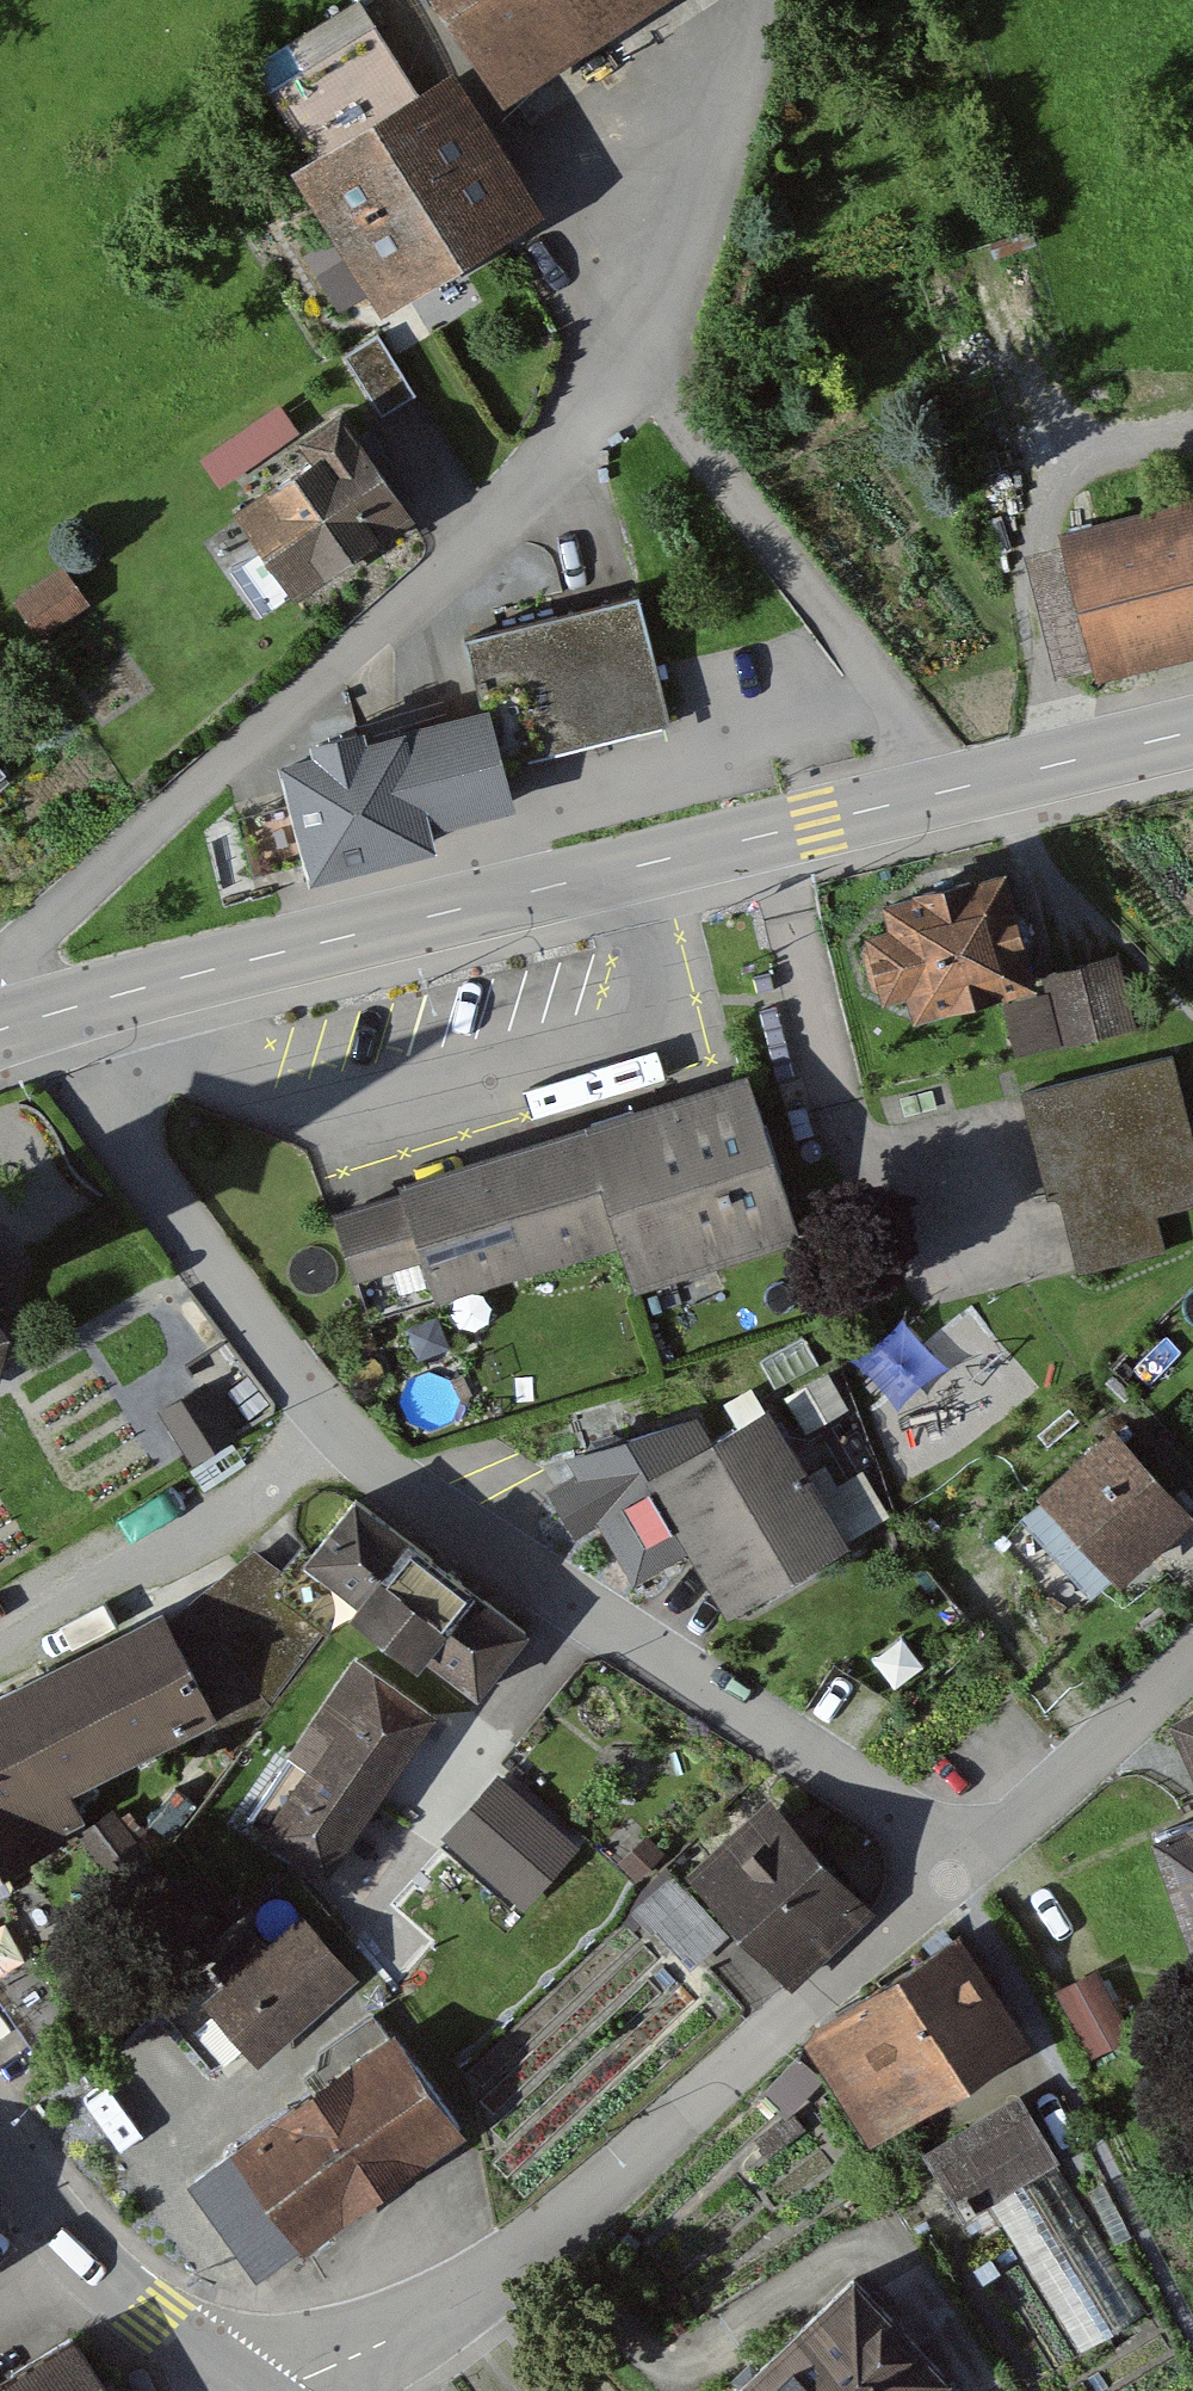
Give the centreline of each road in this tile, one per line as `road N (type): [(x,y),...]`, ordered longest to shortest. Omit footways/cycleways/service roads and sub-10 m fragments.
road 1 (tertiary): [(46,1017),(956,788)]
road 2 (unclassified): [(643,365),(441,567),(77,896),(23,953),(9,982),(11,1026)]
road 3 (residential): [(959,1864),(581,2211),(444,2312),(340,2361),(239,2390)]
road 4 (residential): [(959,1864),(417,1497),(321,1419)]
road 5 (track): [(1192,2344),(959,1864)]
road 6 (residential): [(643,365),(956,788)]
road 7 (residential): [(321,1419),(46,1017)]
road 8 (residential): [(321,1419),(205,1524),(0,1637)]
road 9 (unclassified): [(766,0),(643,365)]
road 10 (residential): [(1192,1655),(959,1864)]
road 11 (tertiary): [(956,788),(1192,733)]
road 12 (tertiary): [(83,2262),(239,2390)]
road 13 (tertiary): [(0,2161),(83,2262)]

